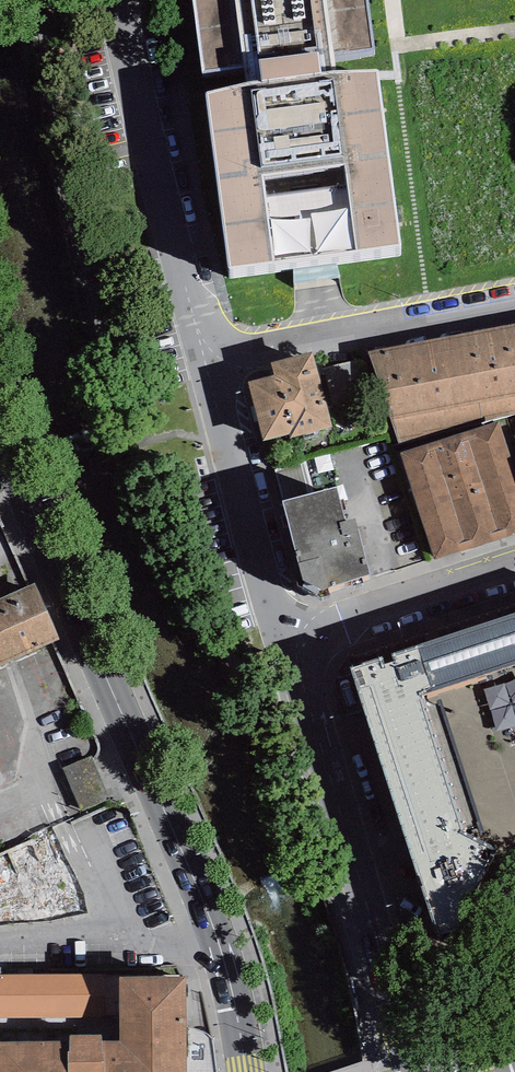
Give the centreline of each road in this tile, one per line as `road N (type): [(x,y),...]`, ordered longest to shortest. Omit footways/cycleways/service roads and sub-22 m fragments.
road 1 (tertiary): [(245,1071),(204,900),(0,429)]
road 2 (residential): [(412,1071),(286,641)]
road 3 (residential): [(205,361),(124,0)]
road 4 (residential): [(514,302),(205,361)]
road 5 (residential): [(286,641),(205,361)]
road 6 (residential): [(286,641),(514,566)]

